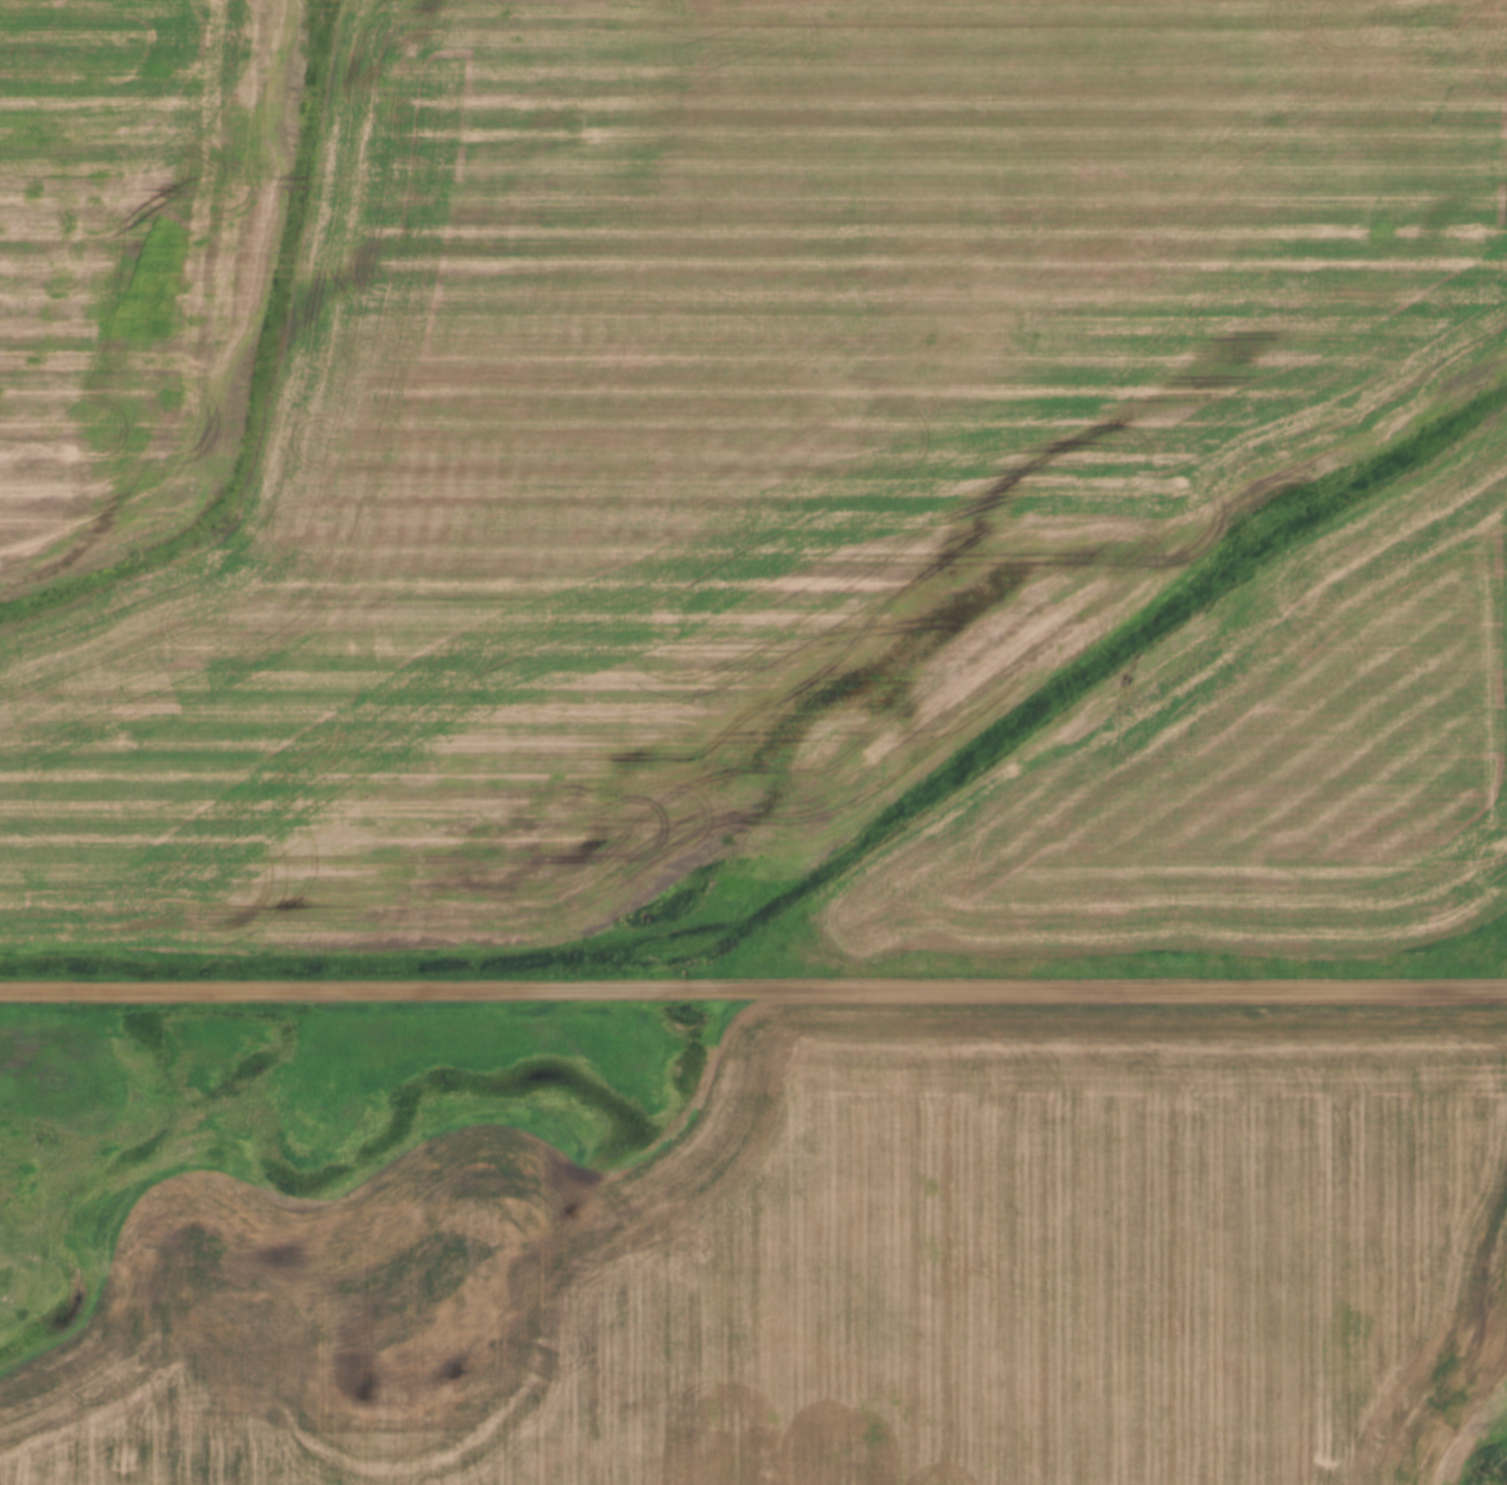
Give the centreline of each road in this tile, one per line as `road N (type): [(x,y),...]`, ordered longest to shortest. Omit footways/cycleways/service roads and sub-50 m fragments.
road 1 (residential): [(0,991),(1506,994)]

